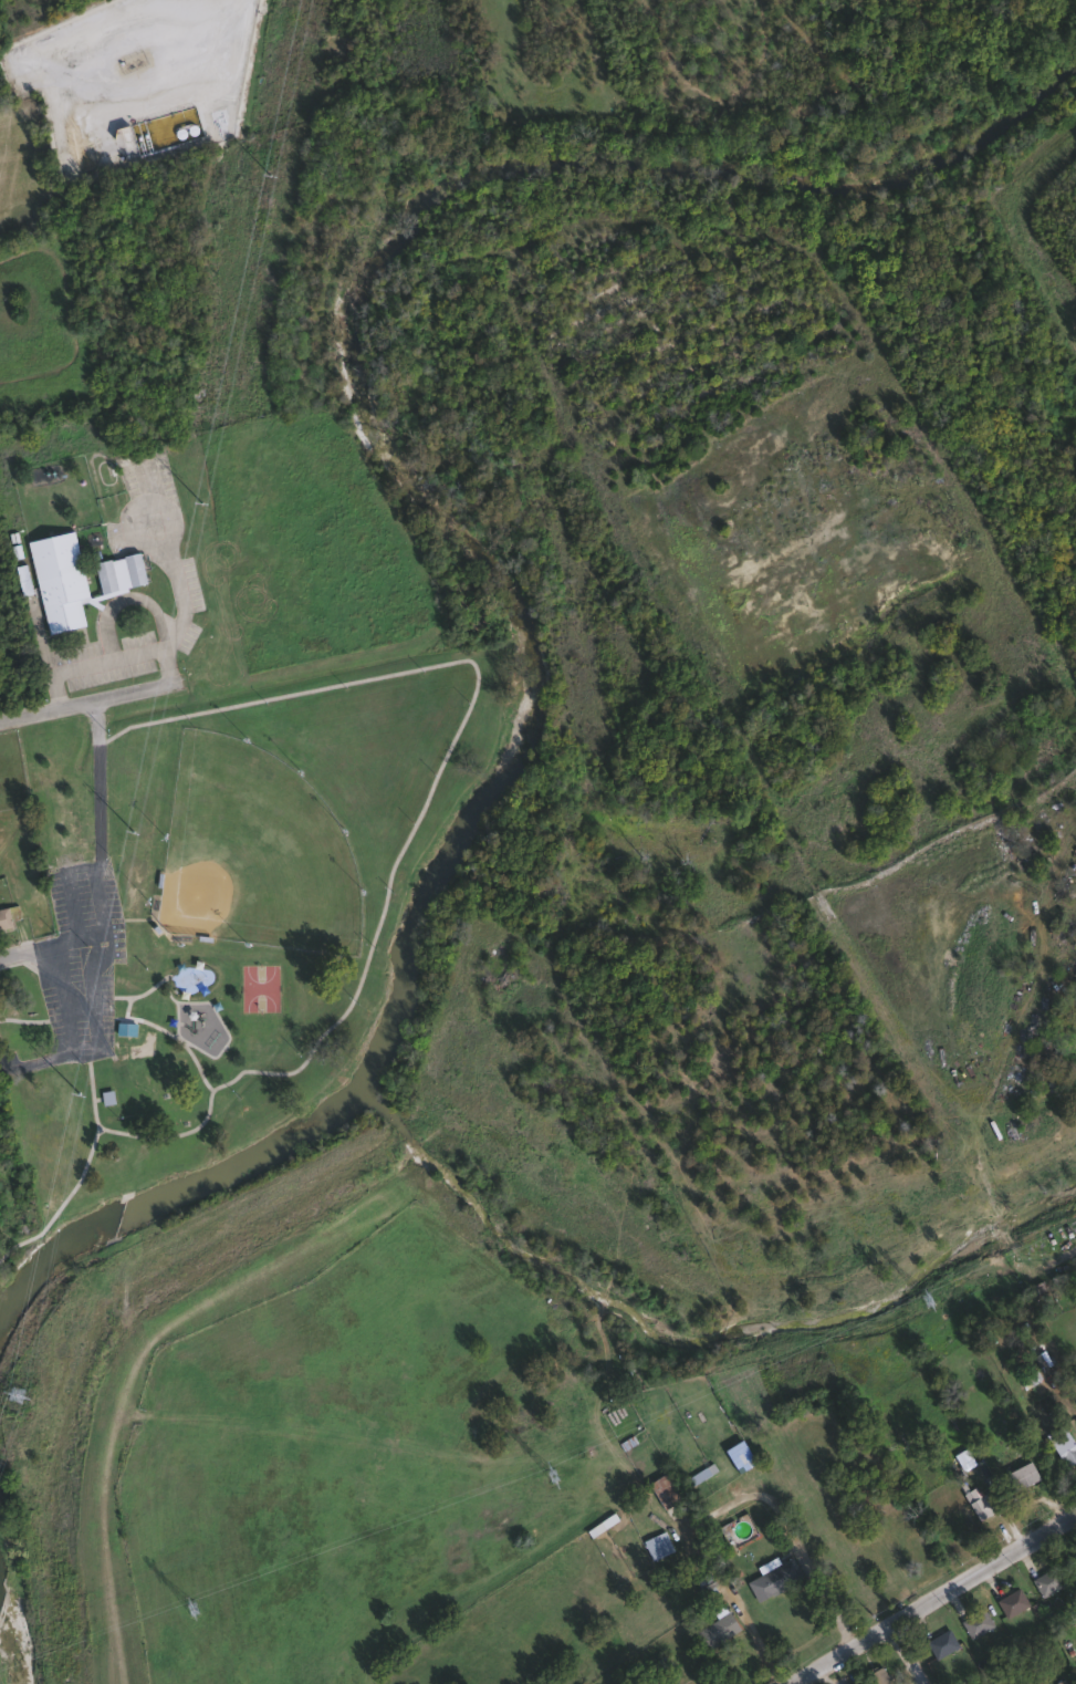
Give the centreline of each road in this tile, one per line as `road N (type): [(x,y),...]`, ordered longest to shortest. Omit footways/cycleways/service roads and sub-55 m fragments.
road 1 (residential): [(798,1683),(1075,1518)]
road 2 (residential): [(98,703),(104,936),(31,952)]
road 3 (residential): [(0,723),(171,685)]

